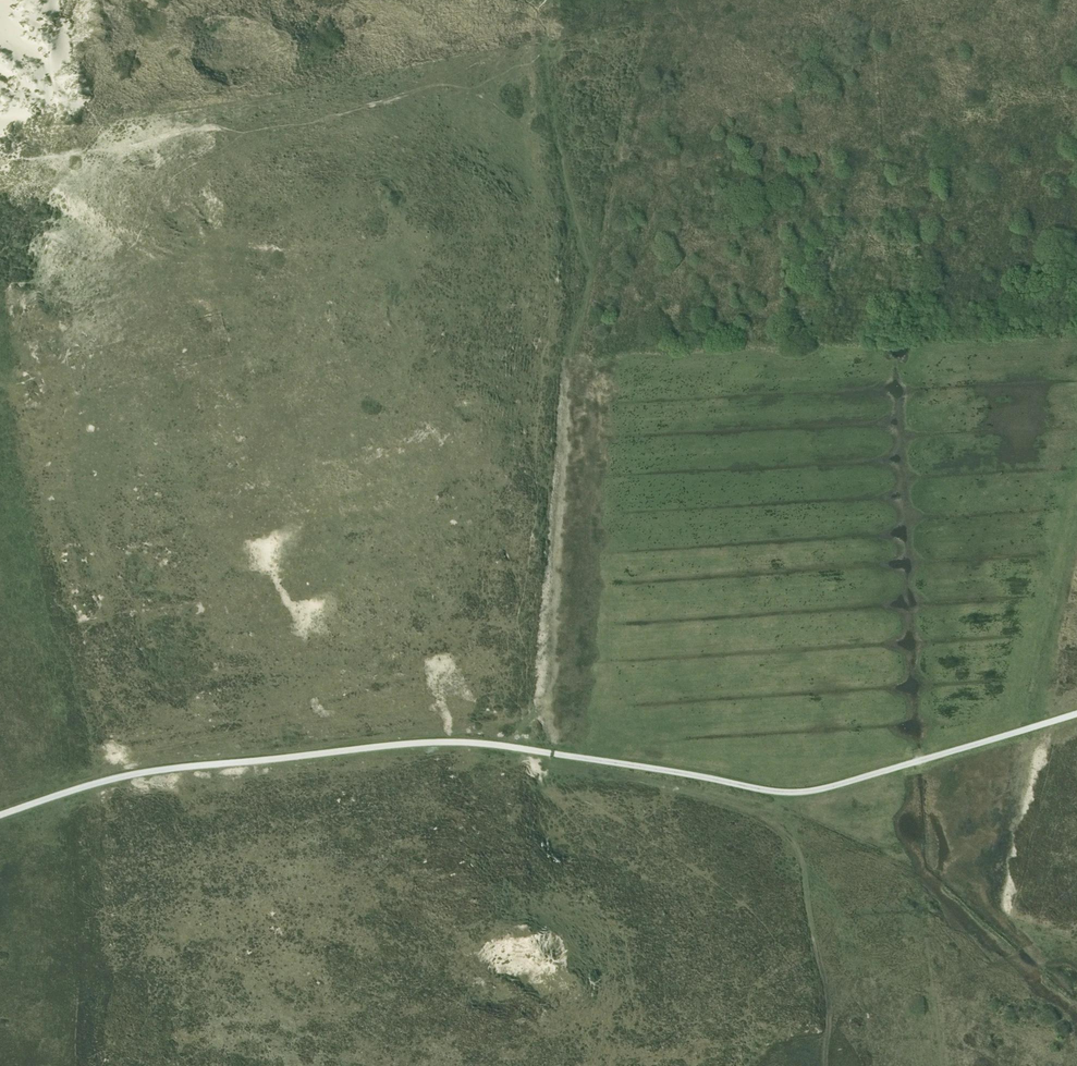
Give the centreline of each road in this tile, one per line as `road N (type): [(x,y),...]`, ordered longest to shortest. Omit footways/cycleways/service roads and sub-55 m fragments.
road 1 (track): [(562,754),(569,763),(732,807),(785,826),(797,839),(824,977),(823,1065)]

